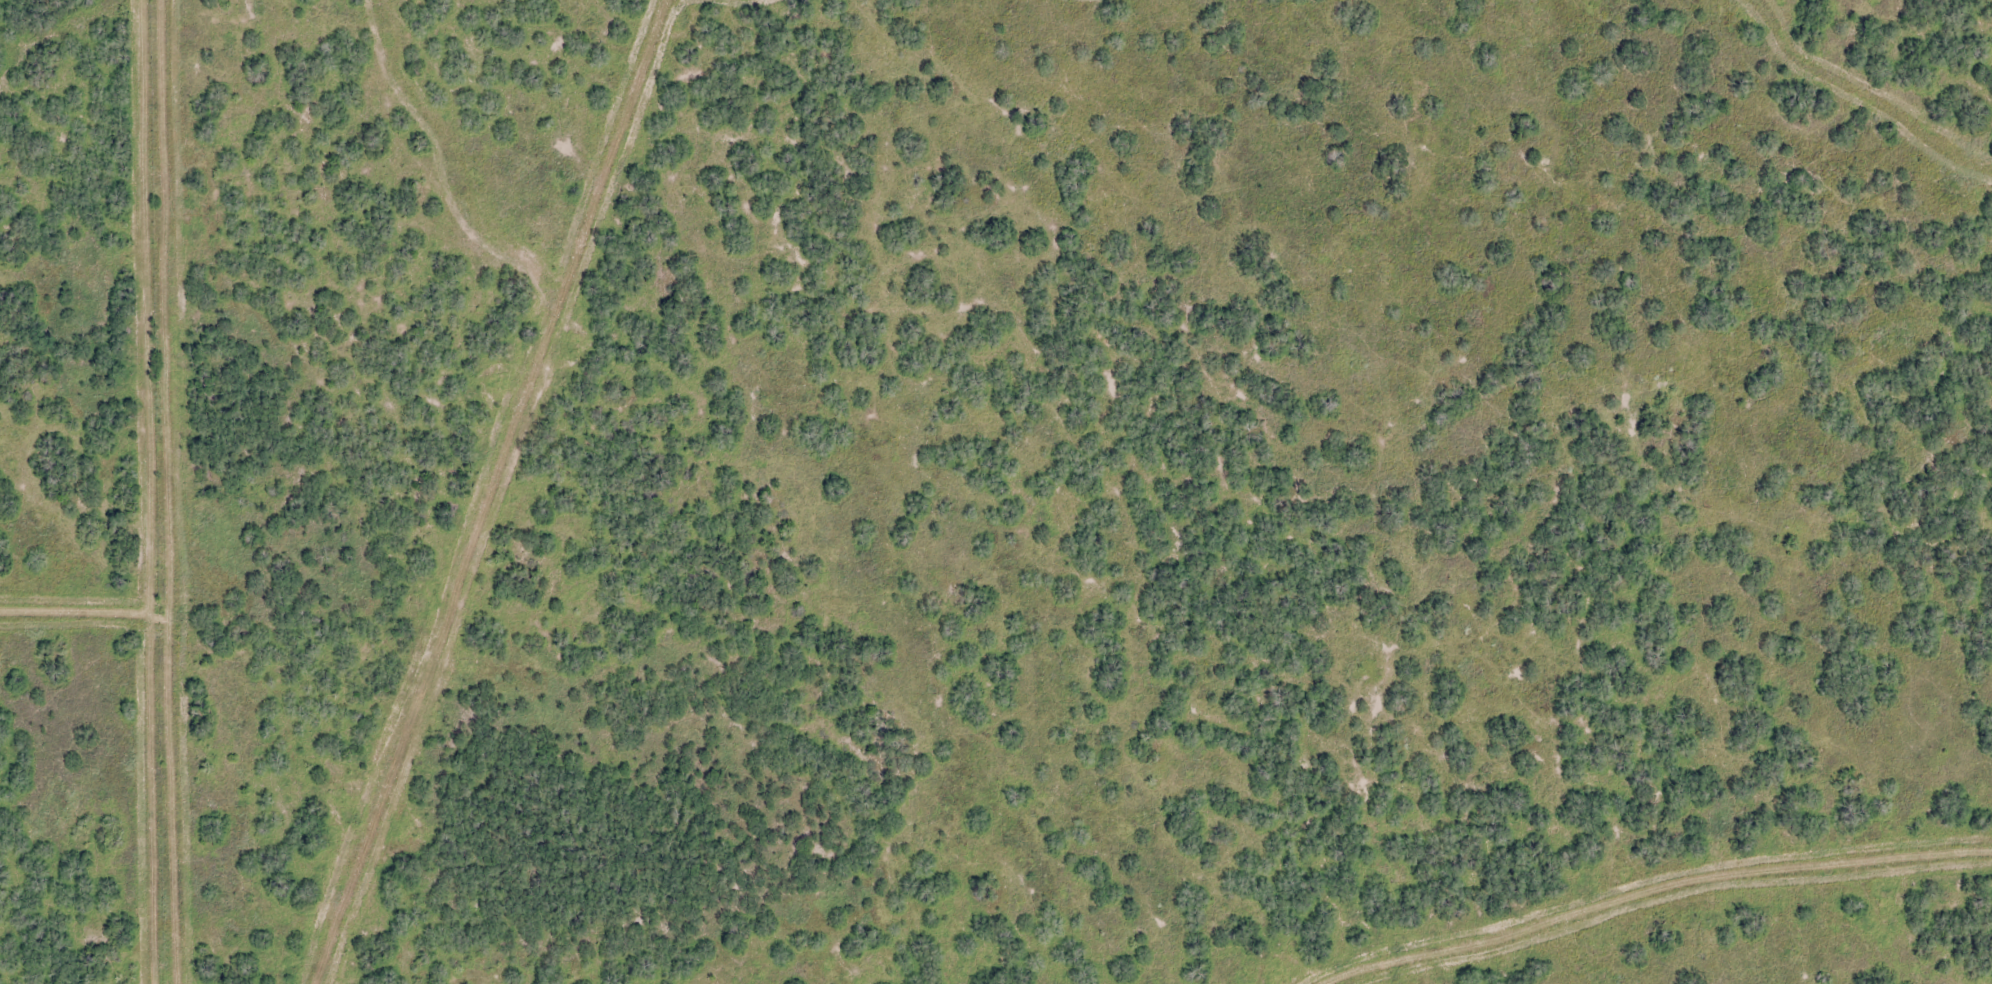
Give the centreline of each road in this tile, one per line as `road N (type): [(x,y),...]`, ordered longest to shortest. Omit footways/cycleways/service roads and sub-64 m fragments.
road 1 (residential): [(1991,892),(1421,983)]

